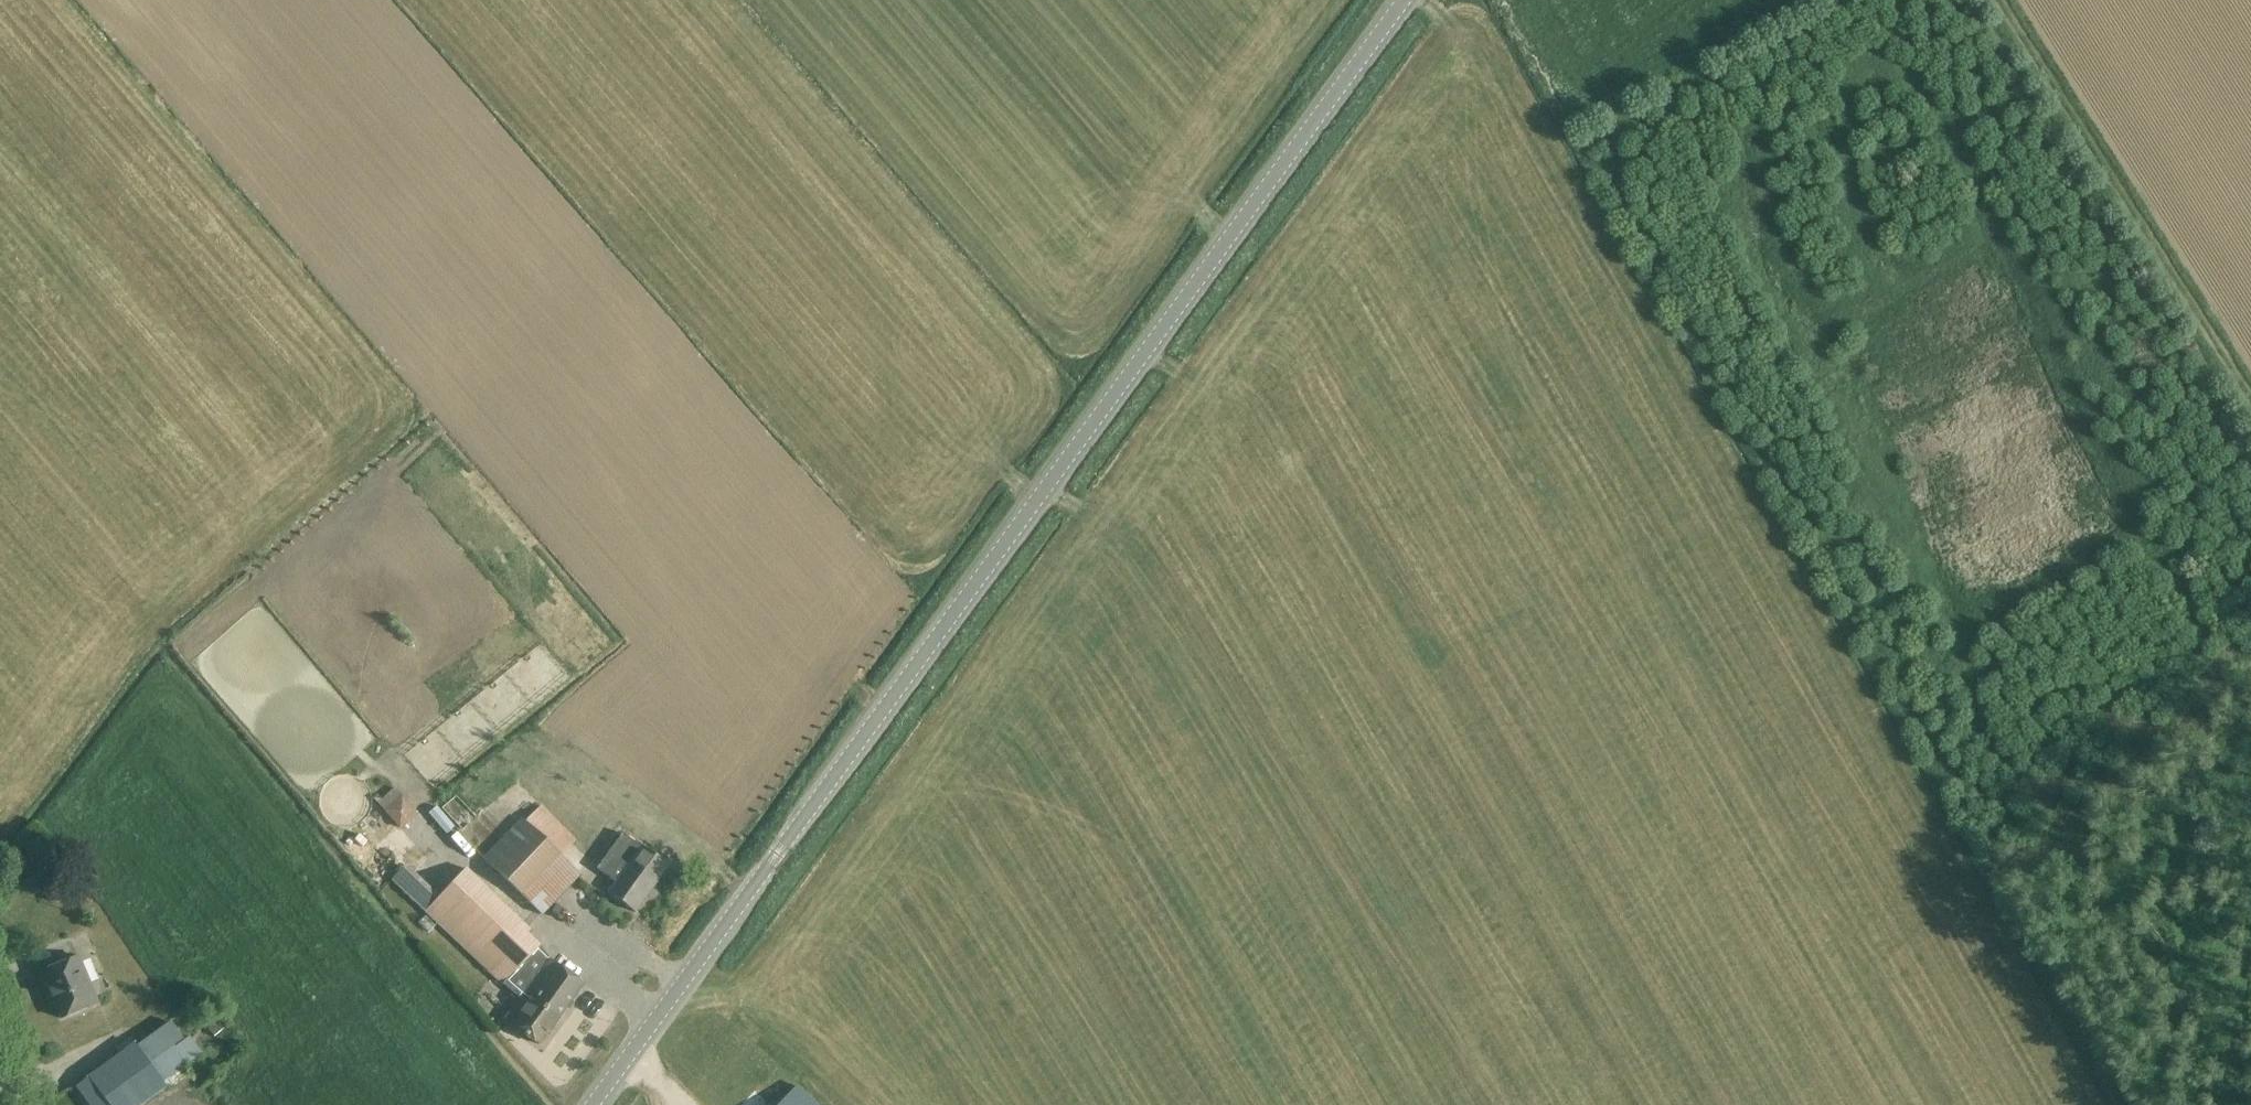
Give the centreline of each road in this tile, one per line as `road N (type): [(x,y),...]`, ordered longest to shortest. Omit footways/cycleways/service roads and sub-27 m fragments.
road 1 (tertiary): [(592,1104),(1404,0)]
road 2 (track): [(2039,0),(2250,355)]

